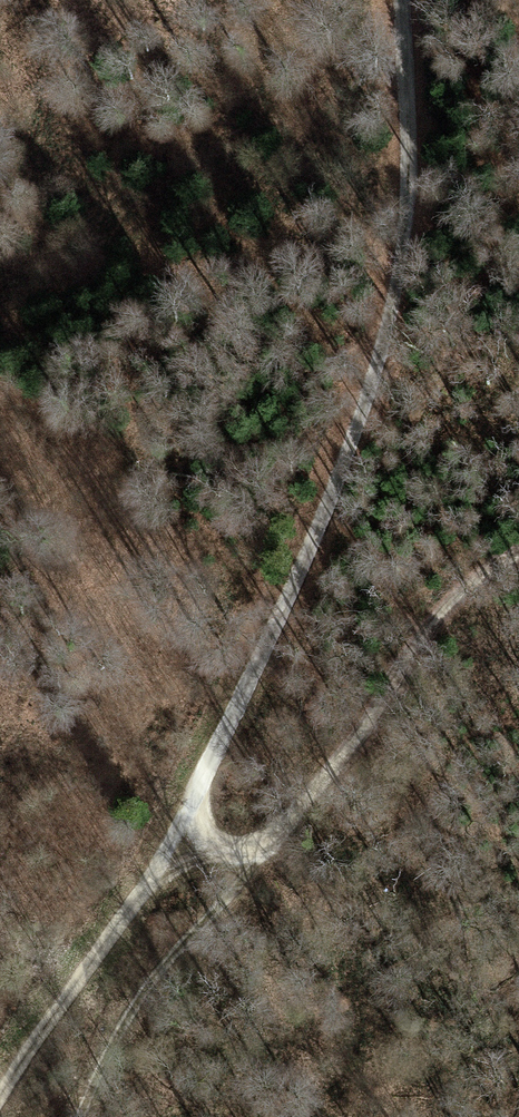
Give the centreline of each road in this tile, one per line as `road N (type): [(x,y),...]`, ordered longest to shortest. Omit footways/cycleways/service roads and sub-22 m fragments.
road 1 (track): [(0,1099),(185,823),(365,400),(397,285),(409,99),(391,0)]
road 2 (motorway): [(278,0),(289,660),(309,1116)]
road 3 (motorway): [(427,1116),(394,0)]
road 4 (track): [(82,1116),(134,1011),(362,730),(448,605),(518,552)]

